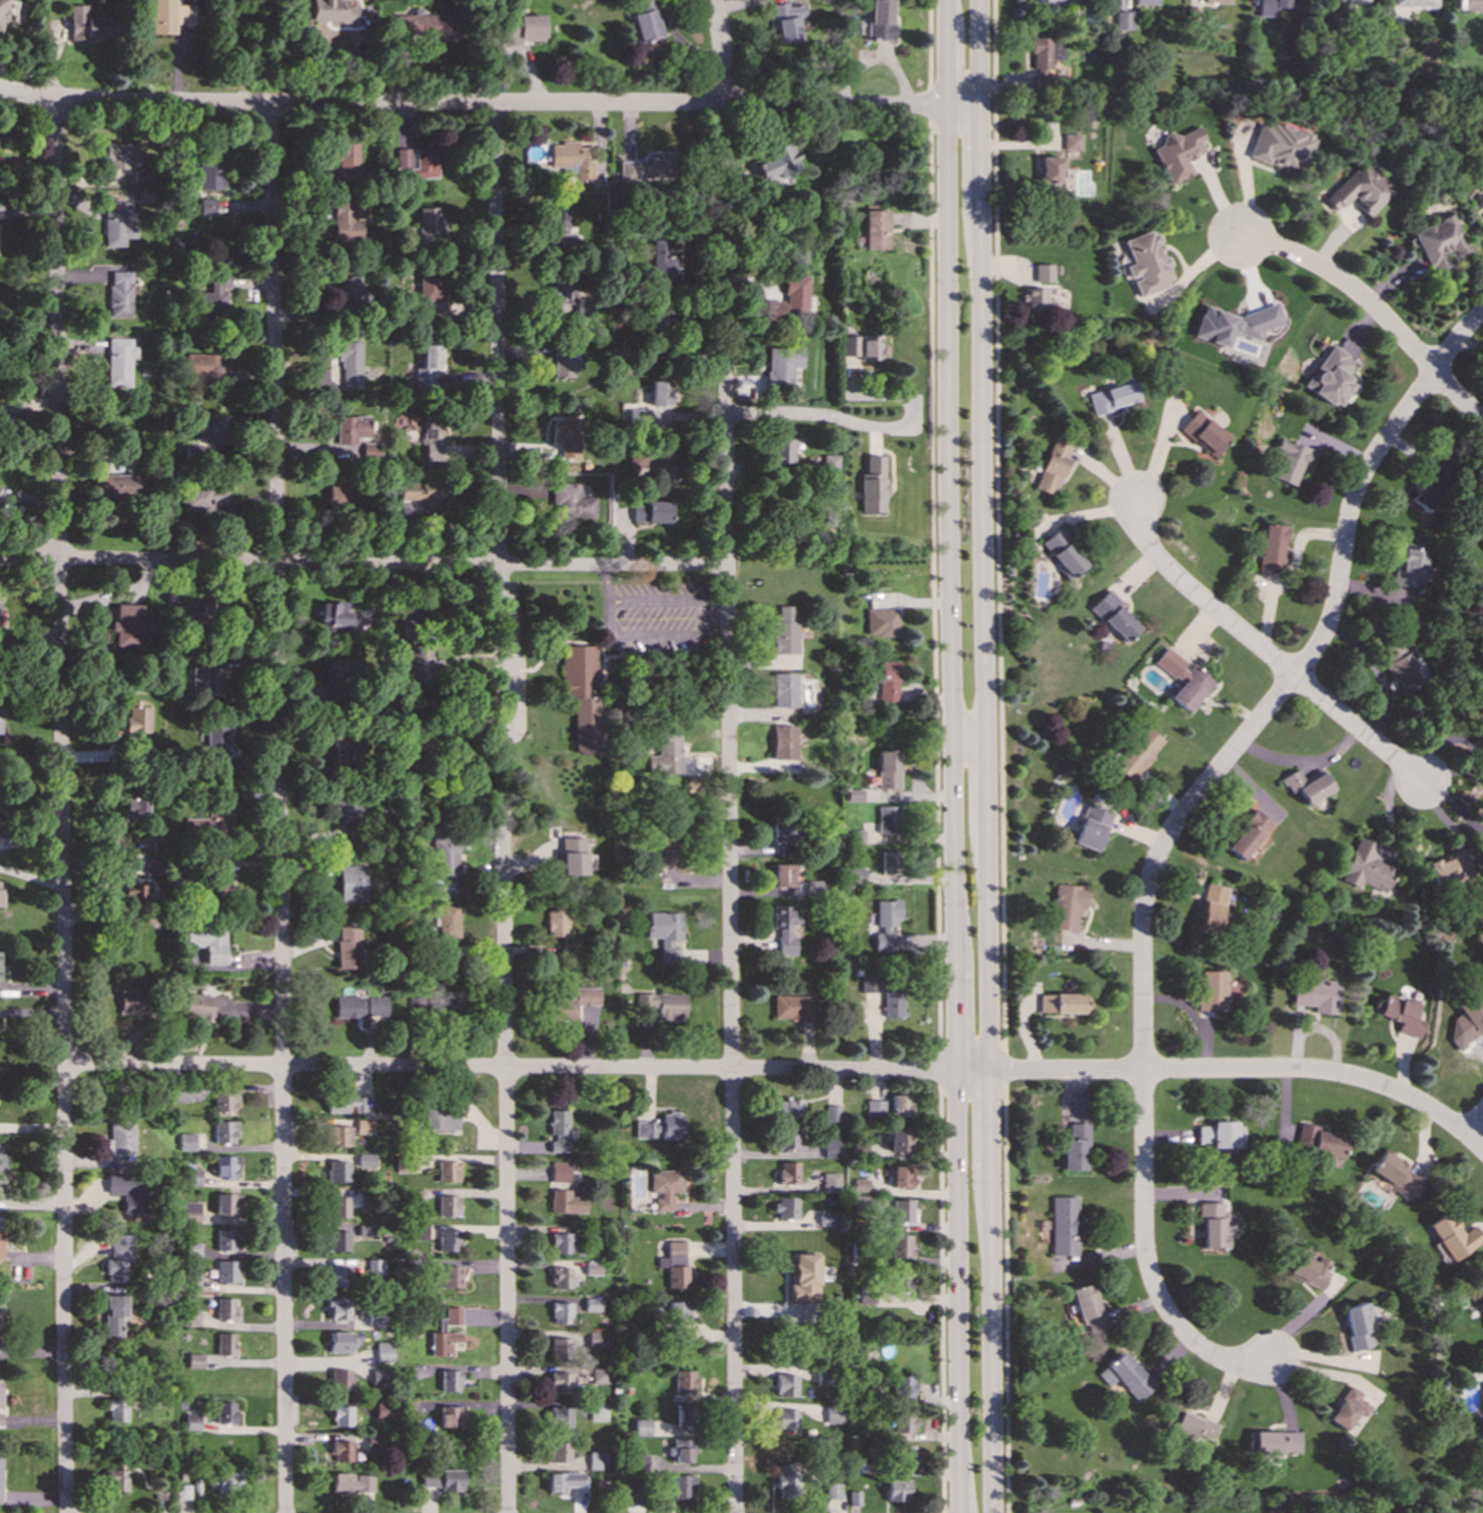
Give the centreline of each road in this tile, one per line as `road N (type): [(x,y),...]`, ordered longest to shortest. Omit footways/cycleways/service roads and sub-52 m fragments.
road 1 (secondary): [(994,1512),(980,0)]
road 2 (secondary): [(948,0),(960,1512)]
road 3 (residential): [(64,1062),(939,1073),(1301,1069),(1371,1081),(1422,1105),(1482,1153)]
road 4 (residential): [(65,100),(53,181),(66,1512)]
road 5 (residential): [(493,103),(508,1512)]
road 6 (residential): [(721,104),(736,1512)]
road 7 (residential): [(272,104),(285,1512)]
road 8 (residential): [(981,106),(127,102),(0,90)]
road 9 (residential): [(1143,1071),(1141,933),(1155,859),(1179,815),(1314,650),(1332,611),(1366,466),(1482,312)]
road 10 (residential): [(725,566),(0,557)]
road 11 (residential): [(1143,1071),(1147,1258),(1159,1294),(1201,1349),(1232,1362),(1271,1358)]
road 12 (residential): [(1294,677),(1177,580),(1143,538),(1135,501)]
road 13 (residential): [(1242,233),(1329,270),(1437,367)]
road 14 (residential): [(1294,677),(1423,783)]

